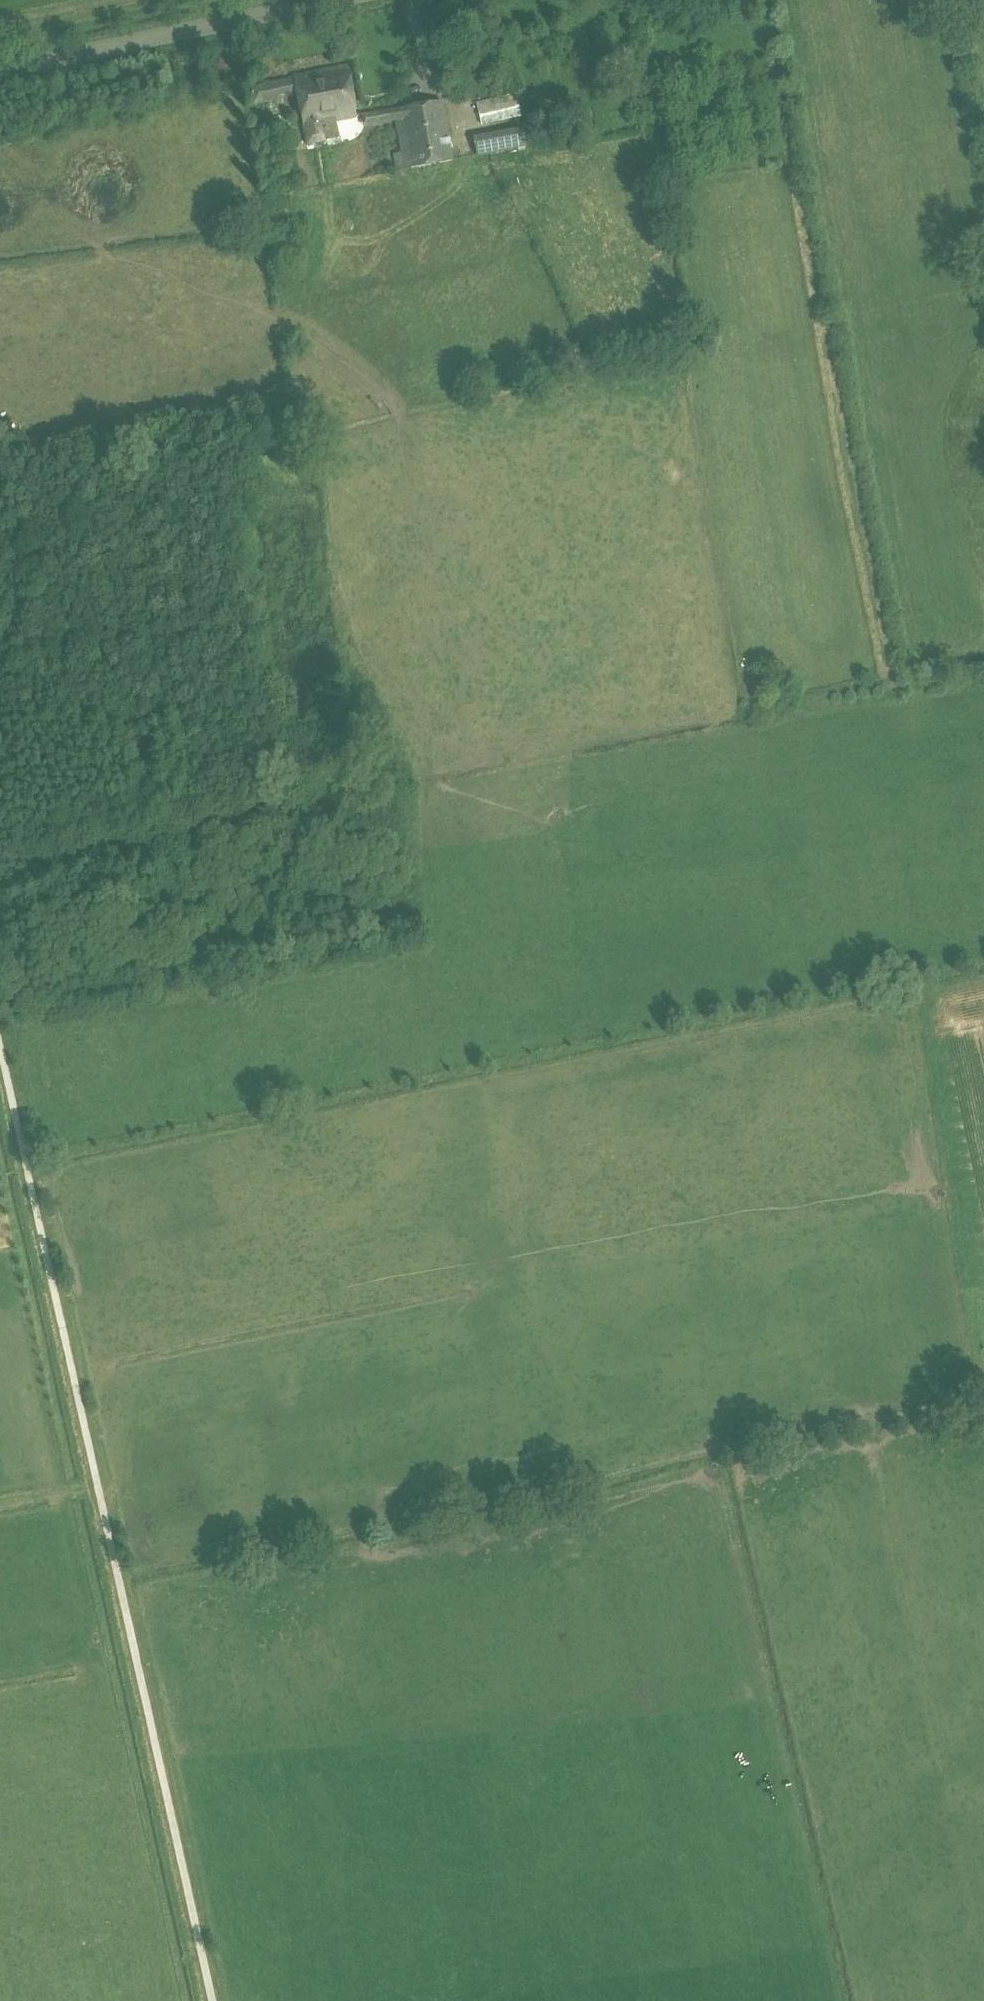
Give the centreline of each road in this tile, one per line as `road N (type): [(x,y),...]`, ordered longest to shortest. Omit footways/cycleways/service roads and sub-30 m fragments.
road 1 (unclassified): [(0,74),(355,0)]

